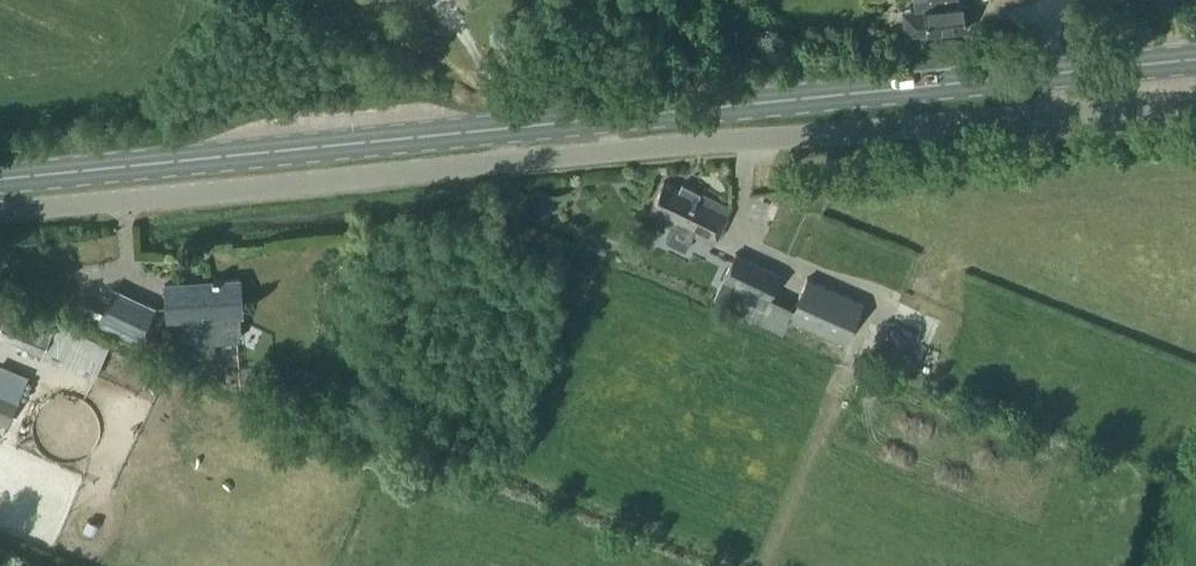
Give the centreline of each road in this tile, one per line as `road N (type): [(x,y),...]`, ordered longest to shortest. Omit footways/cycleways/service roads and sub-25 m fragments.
road 1 (primary): [(0,183),(1195,65)]
road 2 (unclassified): [(0,215),(749,143)]
road 3 (unclassified): [(749,143),(1195,99)]
road 4 (unclassified): [(749,143),(738,225),(755,244),(850,287)]

